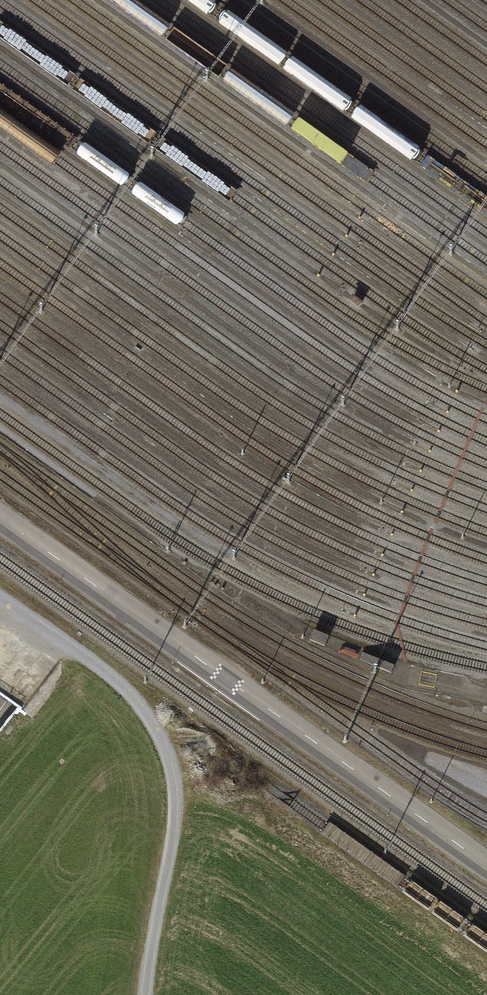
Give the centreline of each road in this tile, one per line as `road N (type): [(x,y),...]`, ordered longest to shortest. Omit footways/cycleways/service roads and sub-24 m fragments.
road 1 (secondary): [(0,680),(486,40)]
road 2 (secondary): [(472,0),(0,609)]
road 3 (track): [(147,994),(172,837),(172,753),(141,705),(0,596)]

